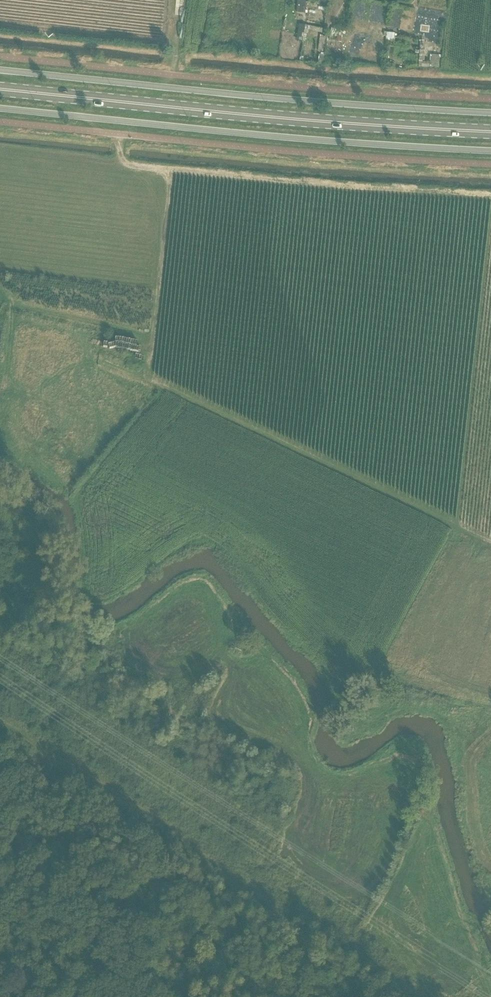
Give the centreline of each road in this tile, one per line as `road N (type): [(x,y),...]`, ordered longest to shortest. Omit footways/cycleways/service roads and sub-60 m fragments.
road 1 (track): [(490,541),(149,376),(166,173),(122,164),(123,135)]
road 2 (secondary): [(0,89),(490,131)]
road 3 (track): [(369,996),(0,711)]
road 4 (track): [(27,996),(32,733)]

